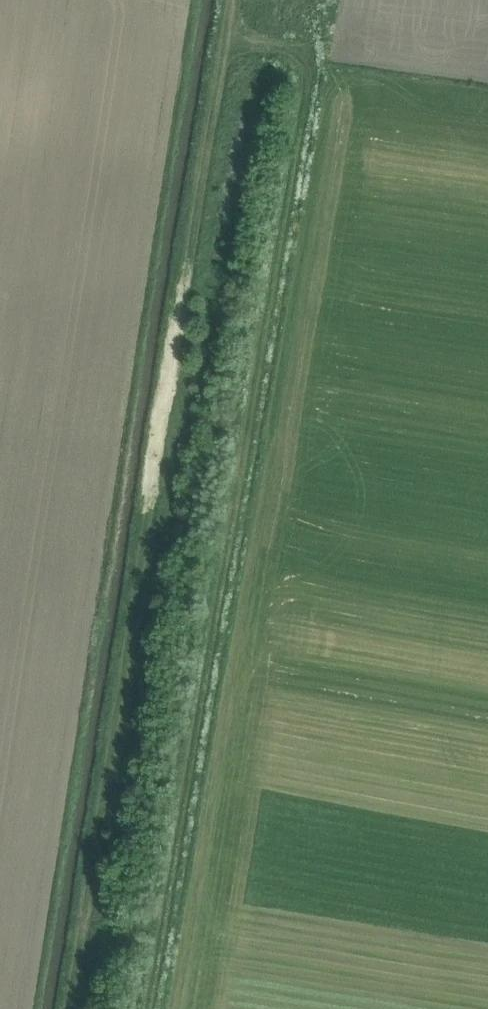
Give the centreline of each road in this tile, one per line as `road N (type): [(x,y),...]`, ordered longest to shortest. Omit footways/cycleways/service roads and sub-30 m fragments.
road 1 (track): [(78,1008),(235,71),(238,0)]
road 2 (track): [(152,1008),(317,77)]

